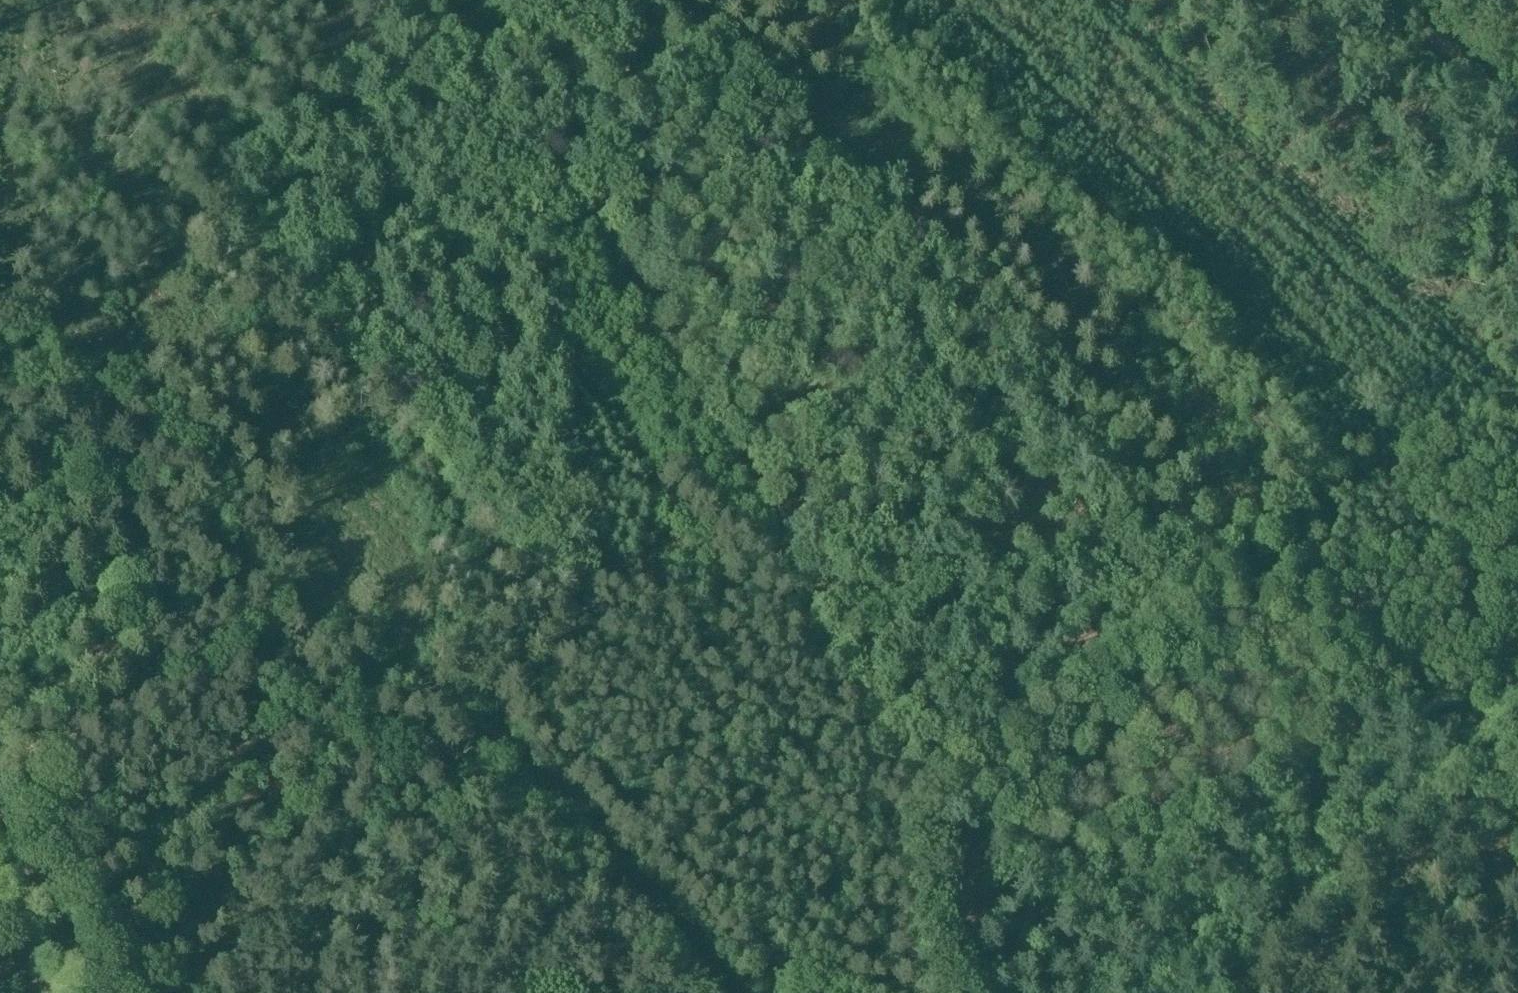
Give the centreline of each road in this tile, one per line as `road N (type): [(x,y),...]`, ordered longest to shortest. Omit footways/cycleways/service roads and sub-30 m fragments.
road 1 (track): [(1167,891),(978,819),(914,785),(892,759),(740,468),(590,221),(450,63),(381,0)]
road 2 (track): [(1517,524),(1450,620),(1386,682),(1368,815),(1336,864),(1276,931),(1241,992)]
road 3 (track): [(1447,992),(1167,891)]
road 4 (track): [(0,837),(91,992)]
road 5 (track): [(1398,0),(1517,114)]
road 6 (track): [(1167,891),(1058,992)]

